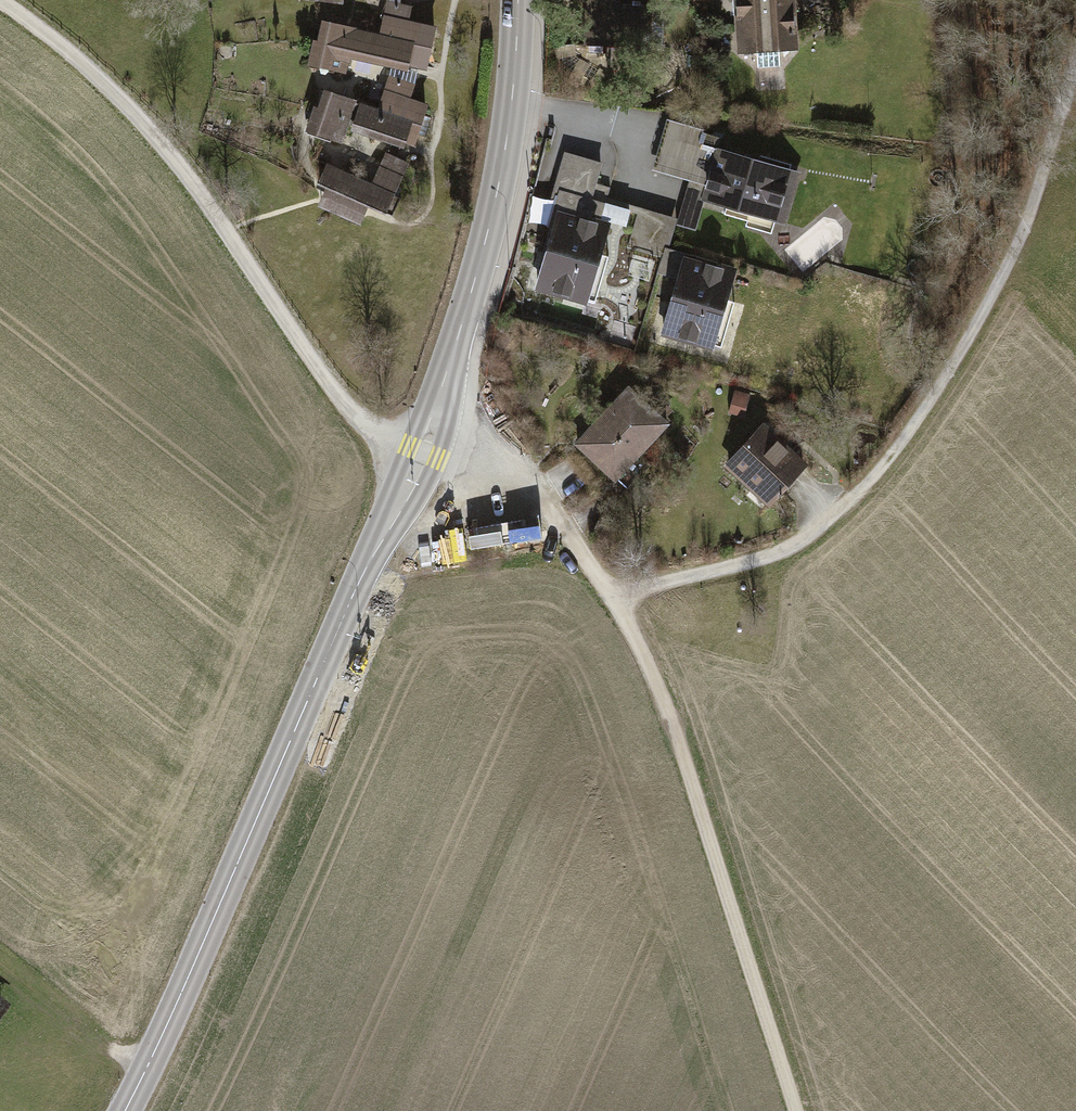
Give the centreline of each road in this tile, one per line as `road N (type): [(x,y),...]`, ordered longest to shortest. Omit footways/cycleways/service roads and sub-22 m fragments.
road 1 (secondary): [(125,1110),(425,453),(486,249),(512,106),(518,0)]
road 2 (track): [(425,453),(509,484),(575,533),(613,594),(668,715),(799,1110)]
road 3 (track): [(1075,122),(977,323),(870,486),(779,552),(613,594)]
road 4 (track): [(425,453),(374,434),(164,144),(68,47),(1,0)]
road 5 (track): [(147,1067),(21,1002)]

